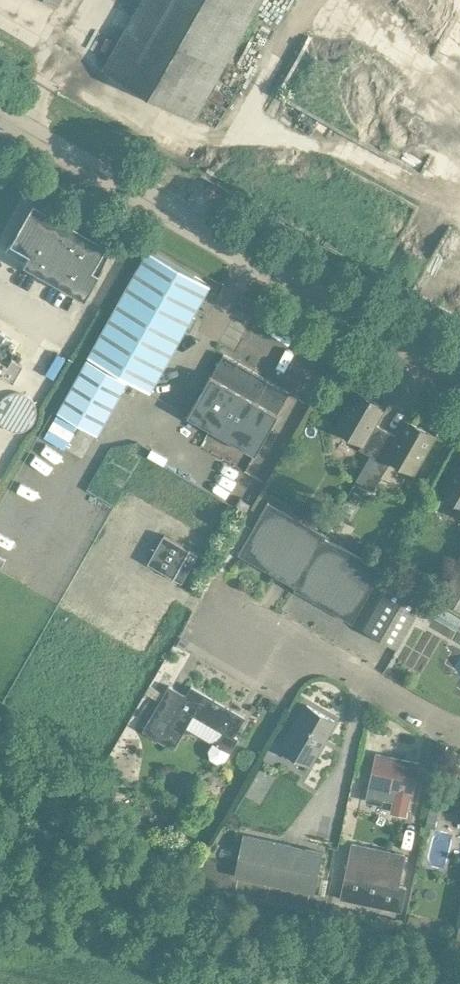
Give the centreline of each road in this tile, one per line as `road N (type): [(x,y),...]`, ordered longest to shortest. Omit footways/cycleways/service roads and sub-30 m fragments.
road 1 (unclassified): [(459,383),(0,123)]

